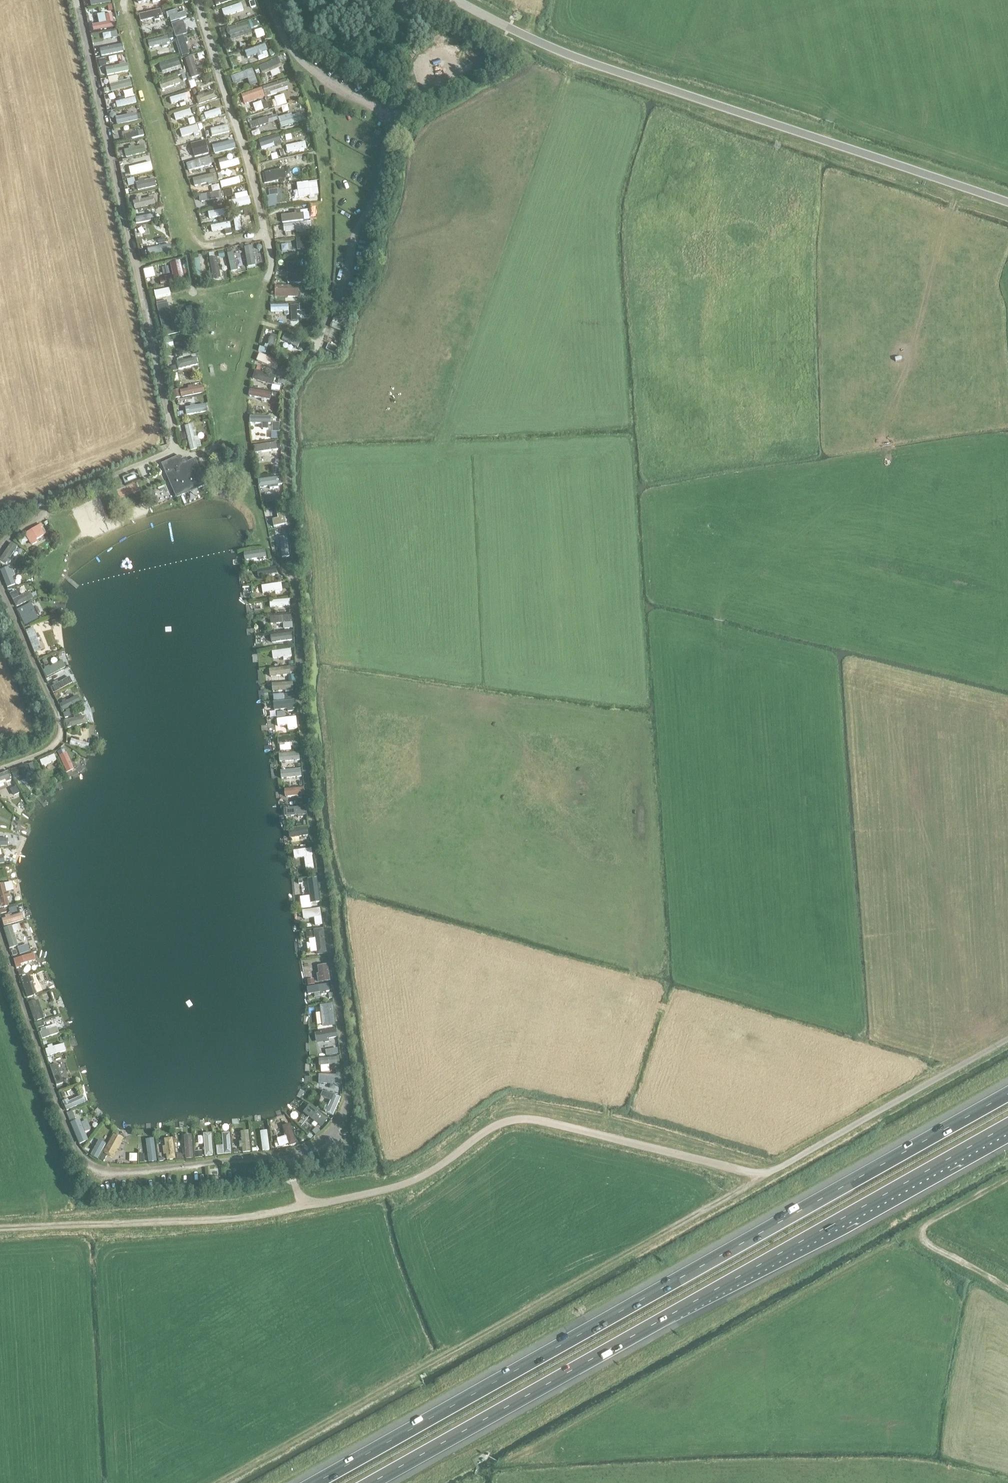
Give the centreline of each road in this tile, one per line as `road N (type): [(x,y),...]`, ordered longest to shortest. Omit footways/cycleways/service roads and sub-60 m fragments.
road 1 (motorway): [(1007,1094),(314,1482)]
road 2 (motorway): [(372,1482),(1007,1126)]
road 3 (unclassified): [(220,1482),(765,1176)]
road 4 (unclassified): [(454,0),(574,57),(1007,203)]
road 5 (unclassified): [(765,1176),(508,1120),(408,1185),(307,1207)]
road 6 (unclassified): [(765,1176),(1007,1039)]
road 7 (track): [(307,1207),(208,1221),(49,1227)]
road 8 (track): [(1007,1291),(910,1233),(1007,1178)]

